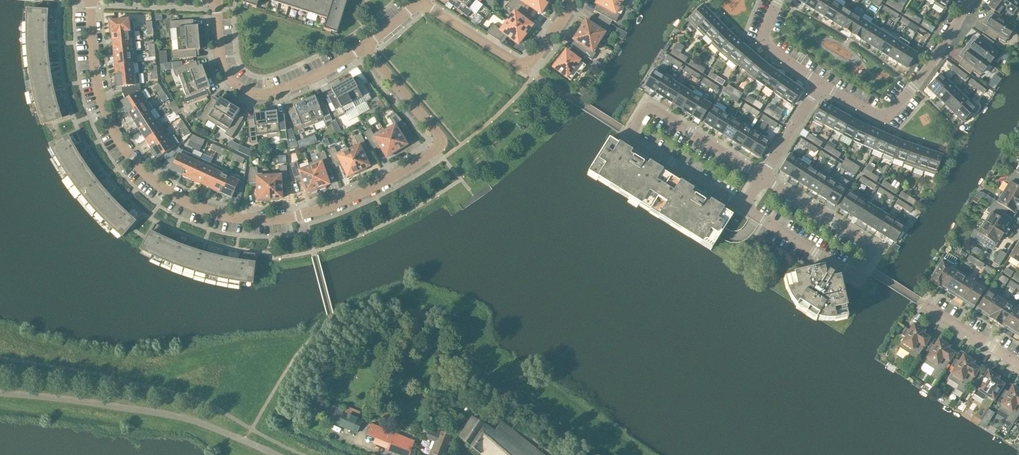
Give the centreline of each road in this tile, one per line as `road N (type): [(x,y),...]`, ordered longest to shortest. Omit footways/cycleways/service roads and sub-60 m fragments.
road 1 (residential): [(363,48),(439,136),(438,147),(318,210),(276,219),(219,217),(154,184),(113,133),(94,80),(89,0)]
road 2 (residential): [(762,177),(651,109),(630,133),(743,207)]
road 3 (residential): [(743,207),(848,272),(863,265),(870,246),(762,177)]
road 4 (residential): [(363,48),(283,91),(247,91),(221,61),(217,0)]
road 5 (residential): [(573,0),(525,67),(419,3)]

